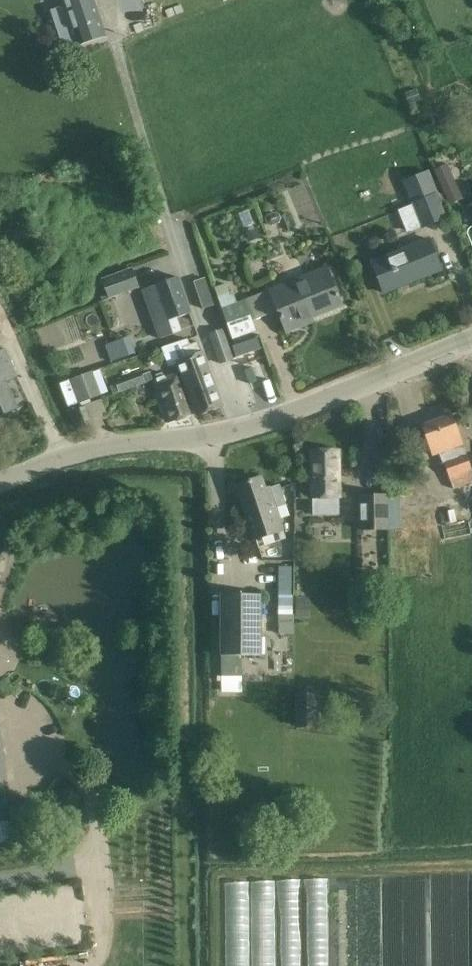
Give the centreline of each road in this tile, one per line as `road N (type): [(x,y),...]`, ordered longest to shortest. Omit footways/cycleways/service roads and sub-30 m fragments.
road 1 (unclassified): [(234,434),(121,53)]
road 2 (unclassified): [(234,434),(471,339)]
road 3 (unclassified): [(0,481),(66,455),(234,434)]

